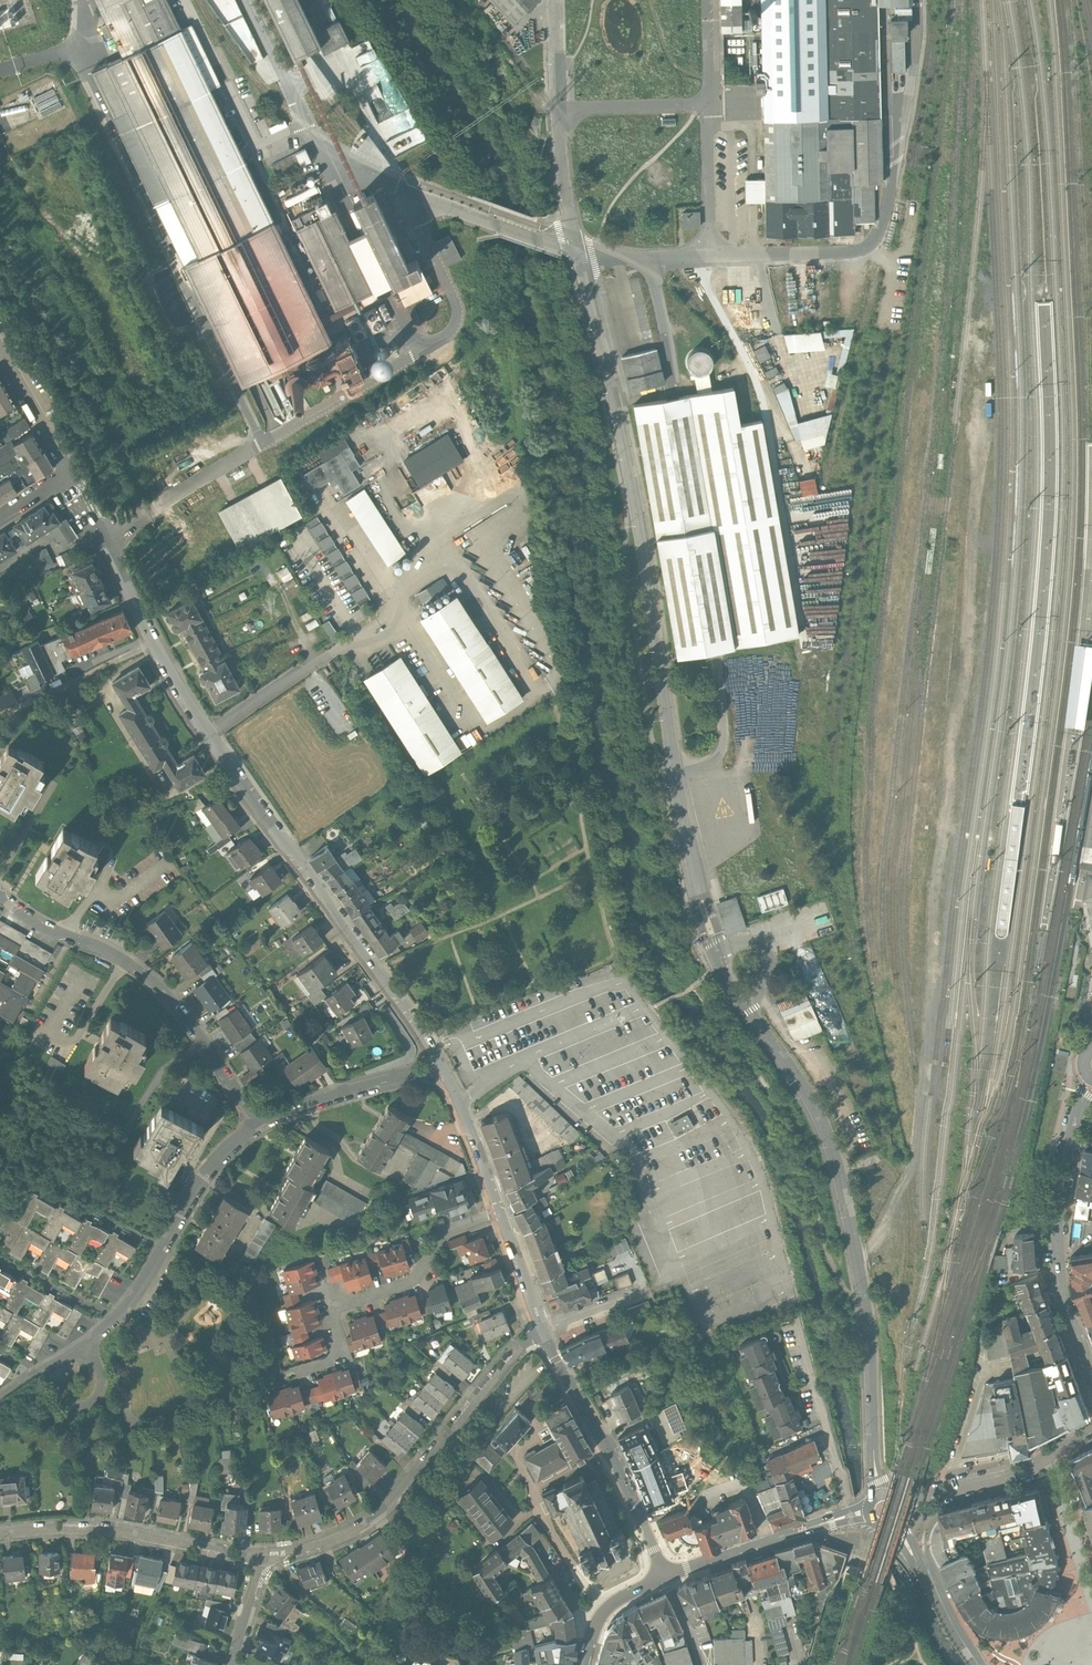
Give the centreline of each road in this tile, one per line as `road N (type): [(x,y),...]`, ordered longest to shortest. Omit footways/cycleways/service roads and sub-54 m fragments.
road 1 (residential): [(442,1076),(212,743),(137,622),(95,533)]
road 2 (unclassified): [(885,1513),(872,1359),(845,1193),(809,1107),(745,1010)]
road 3 (residential): [(262,1138),(158,990),(125,964),(34,925),(0,897)]
road 4 (residential): [(267,1567),(322,1557),(380,1527),(543,1347)]
road 5 (unclassified): [(1091,1404),(1065,1330),(1054,1259),(1062,1180),(1091,1087)]
road 6 (residential): [(262,1138),(217,1176),(139,1305),(82,1359)]
road 7 (residential): [(668,1595),(618,1481),(543,1347)]
road 8 (residential): [(0,1538),(76,1536),(267,1567)]
road 9 (tertiary): [(873,1531),(668,1595)]
road 10 (unclassified): [(1091,1450),(1020,1492),(904,1521)]
road 11 (residential): [(505,1231),(443,1255),(405,1303),(340,1325)]
road 12 (residential): [(442,1076),(316,1112),(262,1138)]
road 13 (residential): [(505,1231),(442,1076)]
road 14 (unclassified): [(68,473),(0,349)]
road 15 (tertiary): [(899,1542),(962,1664)]
road 16 (residential): [(46,1377),(67,1414),(91,1413),(100,1384),(82,1359)]
road 17 (residential): [(543,1347),(505,1231)]

